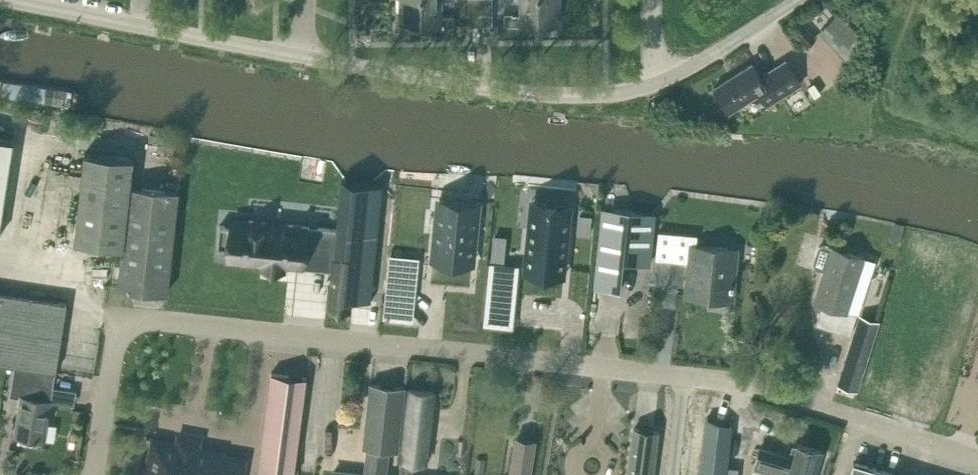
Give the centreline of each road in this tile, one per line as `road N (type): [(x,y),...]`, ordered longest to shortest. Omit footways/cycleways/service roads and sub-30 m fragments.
road 1 (unclassified): [(94,474),(117,338),(138,320),(727,382),(977,457)]
road 2 (unclassified): [(653,85),(606,96),(539,95),(303,57)]
road 3 (unclassified): [(303,57),(5,0)]
road 4 (unclassified): [(797,0),(653,85)]

